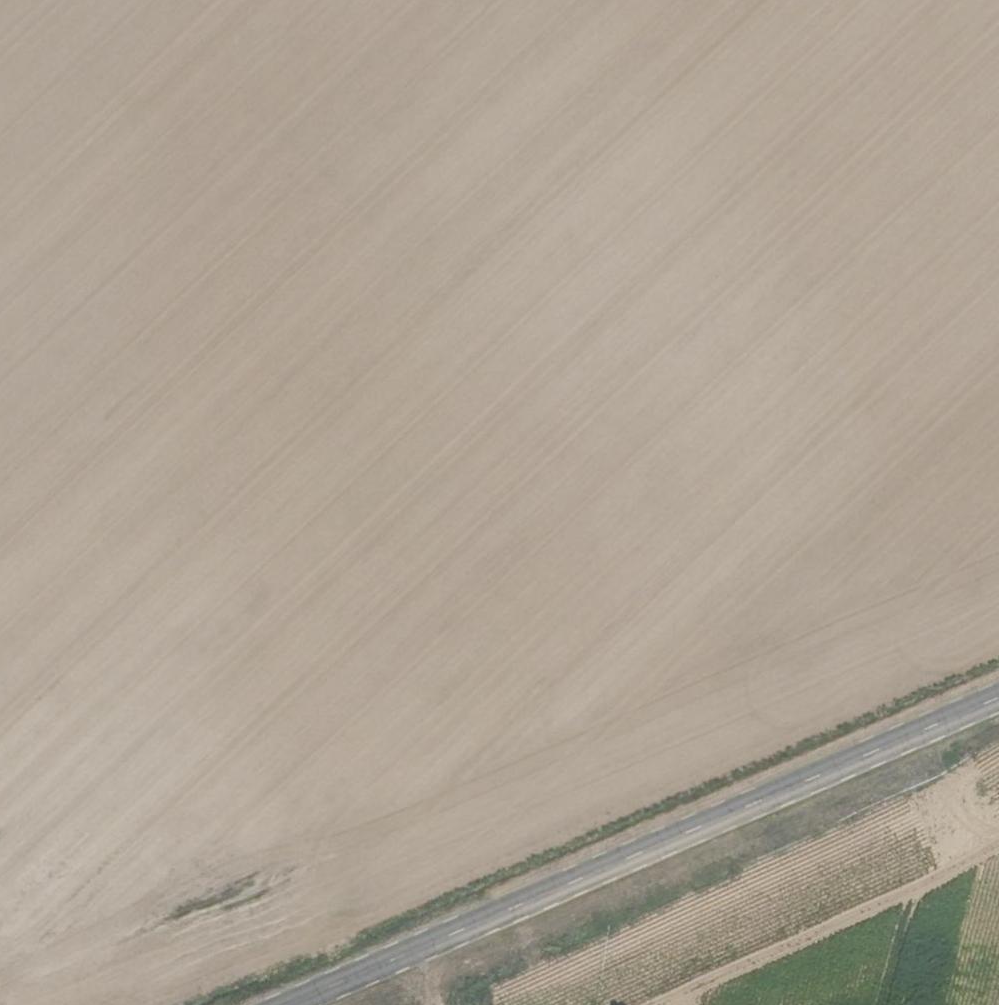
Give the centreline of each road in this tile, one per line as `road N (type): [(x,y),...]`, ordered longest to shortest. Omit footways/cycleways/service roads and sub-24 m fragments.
road 1 (tertiary): [(283,1004),(998,696)]

